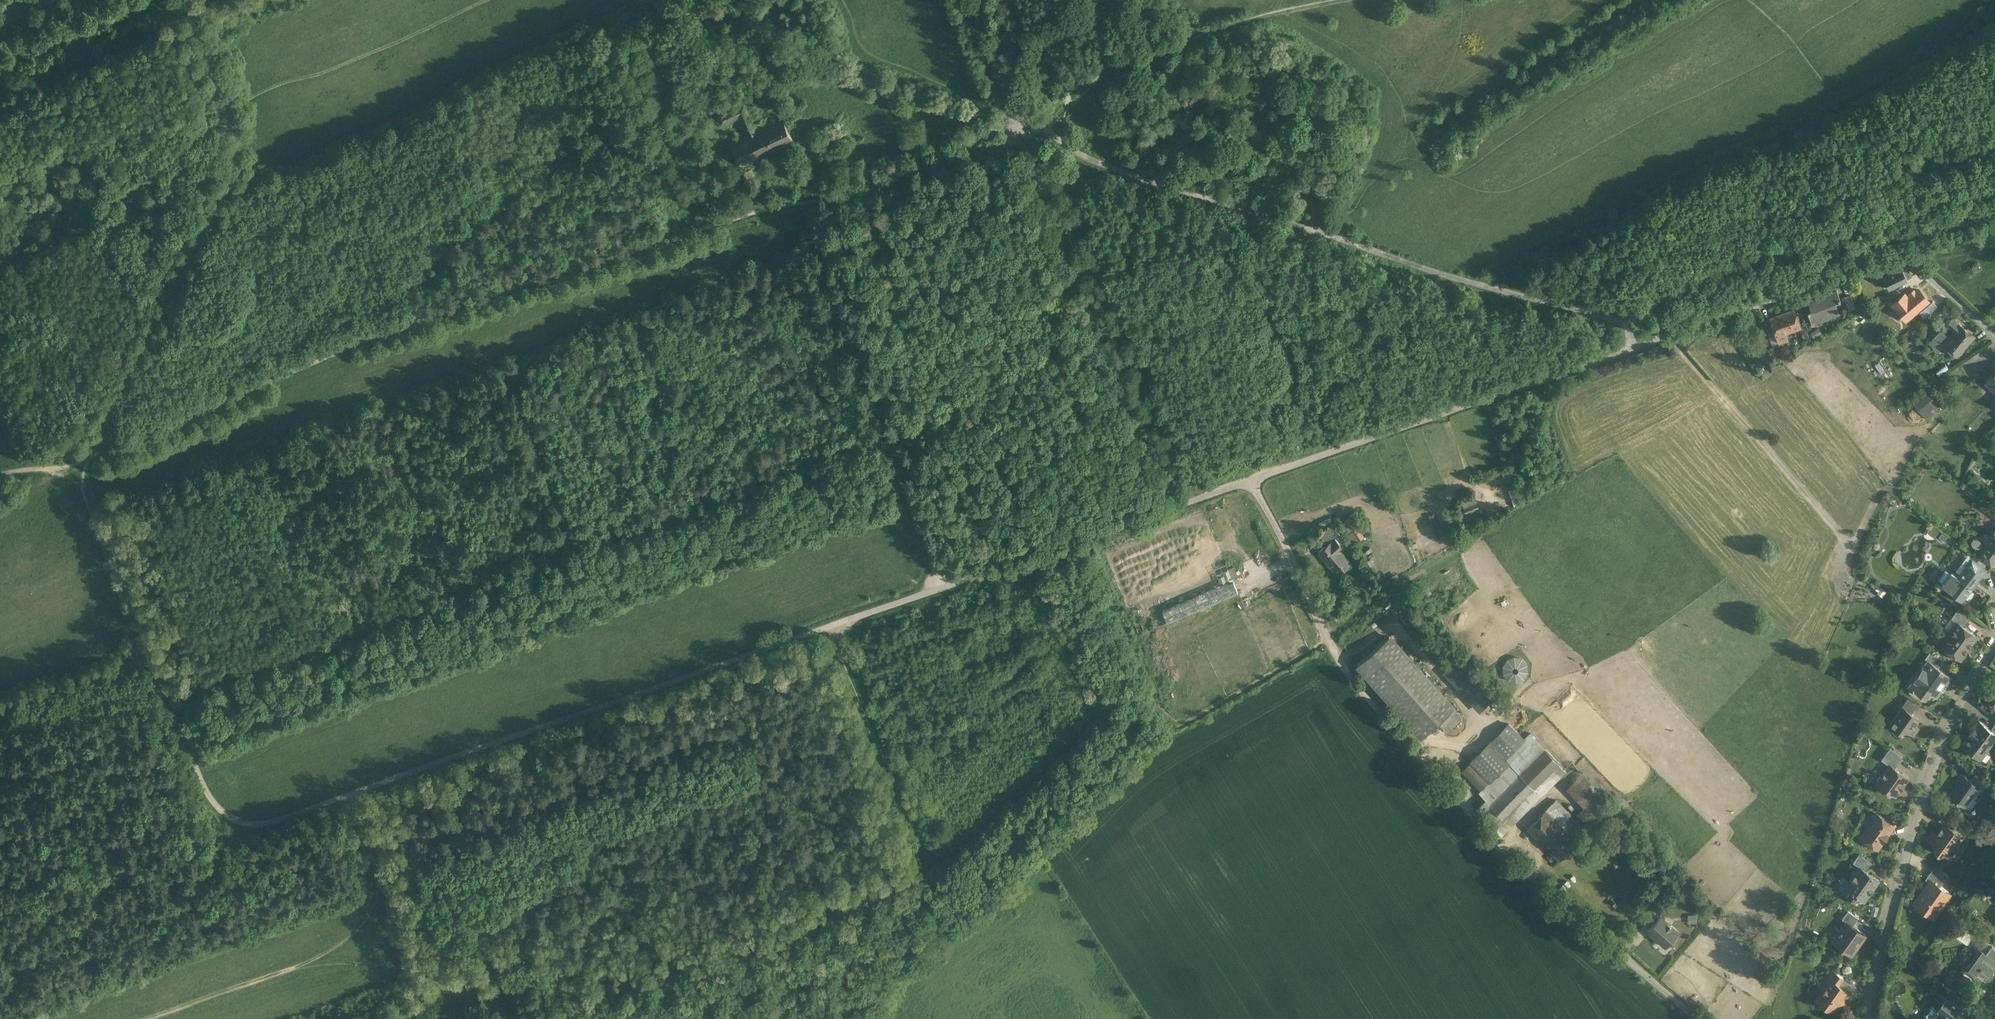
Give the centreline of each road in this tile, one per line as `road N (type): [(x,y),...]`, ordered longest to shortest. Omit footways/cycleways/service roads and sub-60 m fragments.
road 1 (residential): [(224,812),(266,820),(1907,251)]
road 2 (track): [(1027,135),(1151,181),(1668,338)]
road 3 (track): [(0,251),(80,233),(230,117),(231,169),(80,473)]
road 4 (track): [(944,586),(803,202)]
road 5 (residential): [(1994,633),(1926,783),(1877,952),(1868,1018)]
road 6 (track): [(353,790),(378,875),(362,924),(295,969),(150,1018)]
road 7 (track): [(1027,135),(1138,53),(1221,25),(1337,0)]
road 8 (track): [(1854,548),(1668,338)]
road 9 (track): [(769,210),(911,179),(1027,135)]
road 10 (track): [(842,622),(845,668),(928,857)]
road 11 (track): [(458,1018),(445,989),(422,974),(359,964),(295,969)]
road 12 (track): [(965,0),(1005,106),(1027,135)]
road 13 (track): [(230,117),(184,0)]
road 14 (residential): [(1907,251),(1994,334)]

